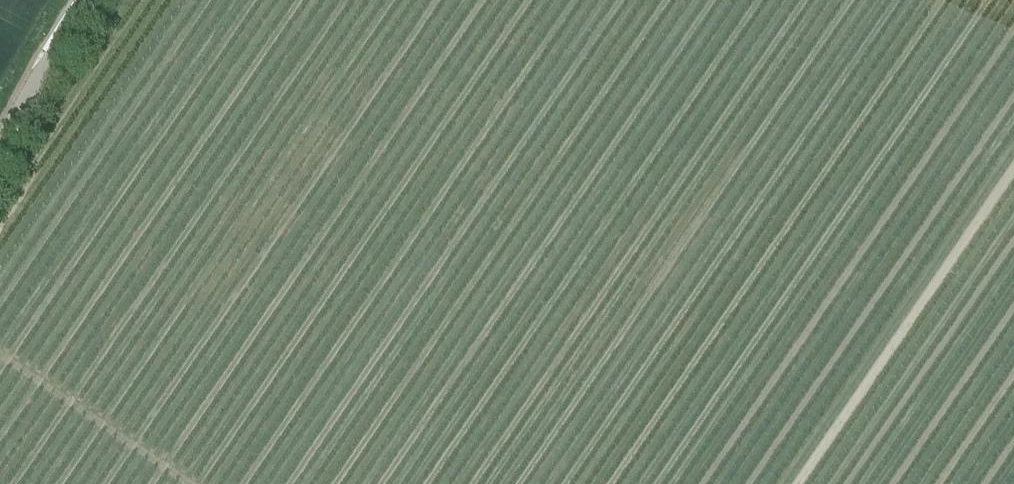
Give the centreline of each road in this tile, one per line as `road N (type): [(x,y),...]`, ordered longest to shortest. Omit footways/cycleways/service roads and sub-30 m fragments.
road 1 (track): [(1013,168),(797,483)]
road 2 (track): [(186,483),(0,358)]
road 3 (unclassified): [(0,143),(88,0)]

